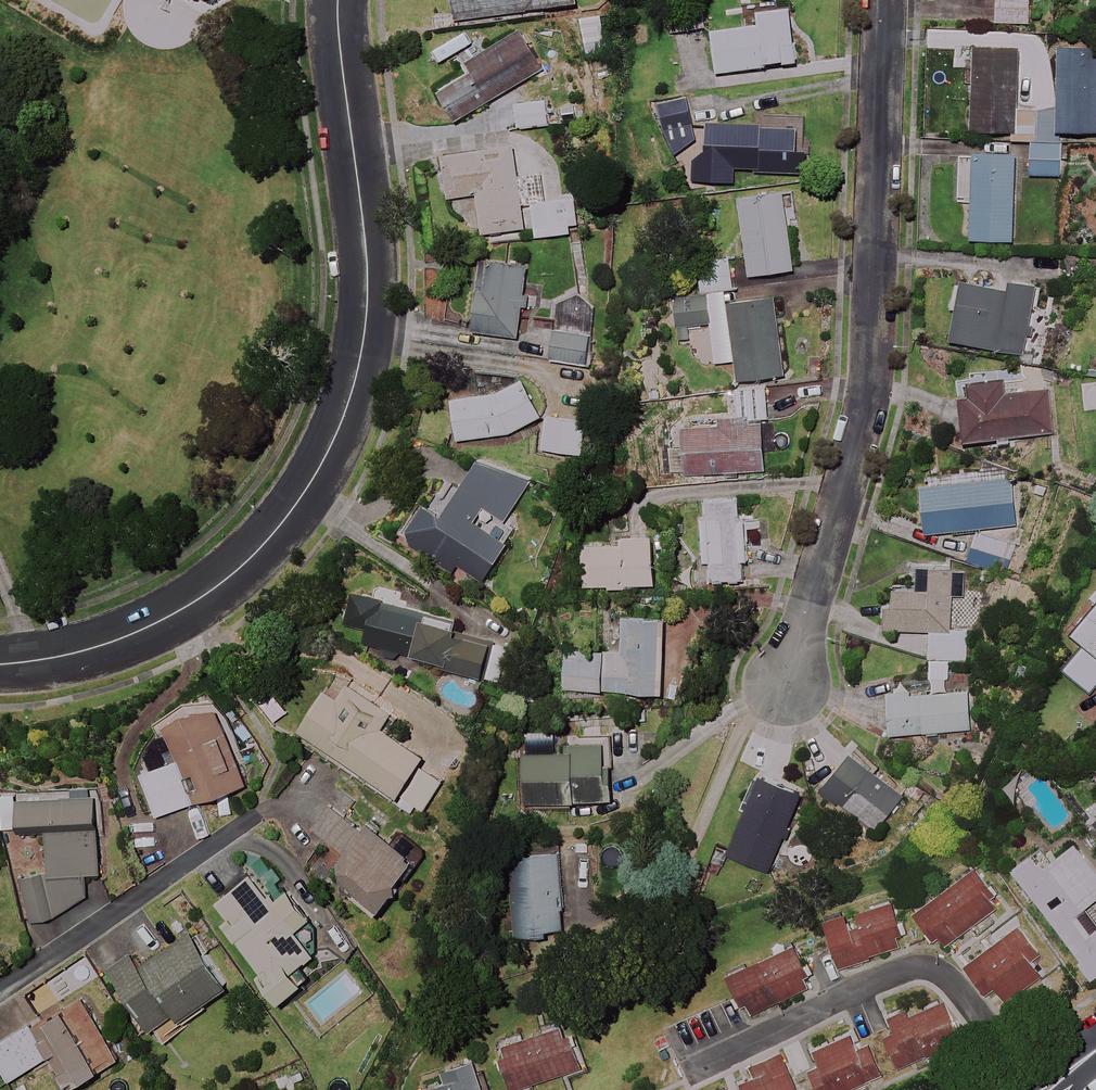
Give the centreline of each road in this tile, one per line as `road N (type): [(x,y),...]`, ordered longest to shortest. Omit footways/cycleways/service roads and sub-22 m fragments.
road 1 (residential): [(339,0),(367,301),(356,378),(318,471),(252,558),(174,615),(109,643),(0,665)]
road 2 (residential): [(887,0),(874,357),(786,684)]
road 3 (residential): [(689,1074),(892,973),(926,968),(960,991),(1018,1089)]

